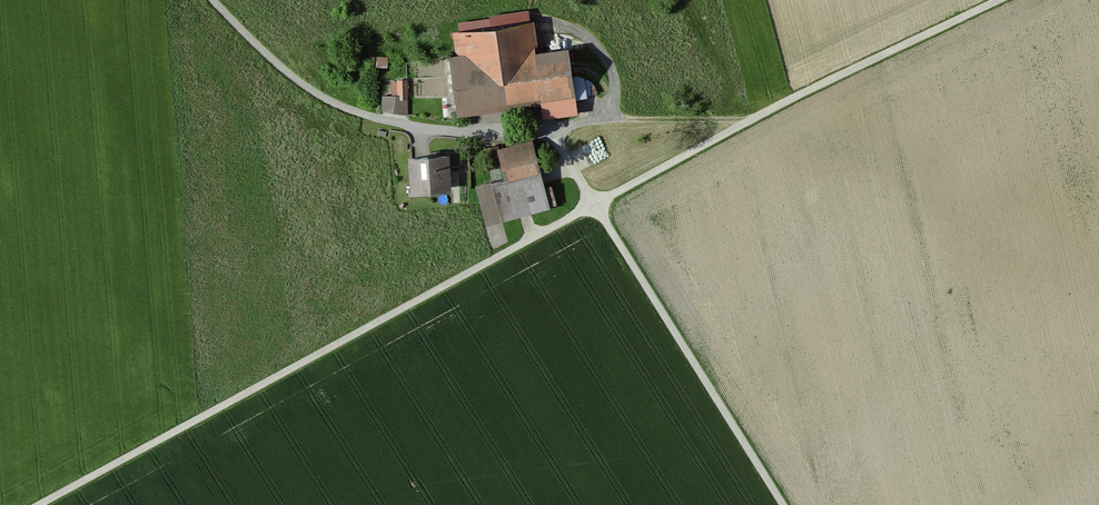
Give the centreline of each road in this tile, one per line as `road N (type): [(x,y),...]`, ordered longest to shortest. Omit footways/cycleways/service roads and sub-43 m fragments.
road 1 (track): [(38,504),(595,201)]
road 2 (track): [(595,201),(1006,0)]
road 3 (track): [(595,201),(784,504)]

